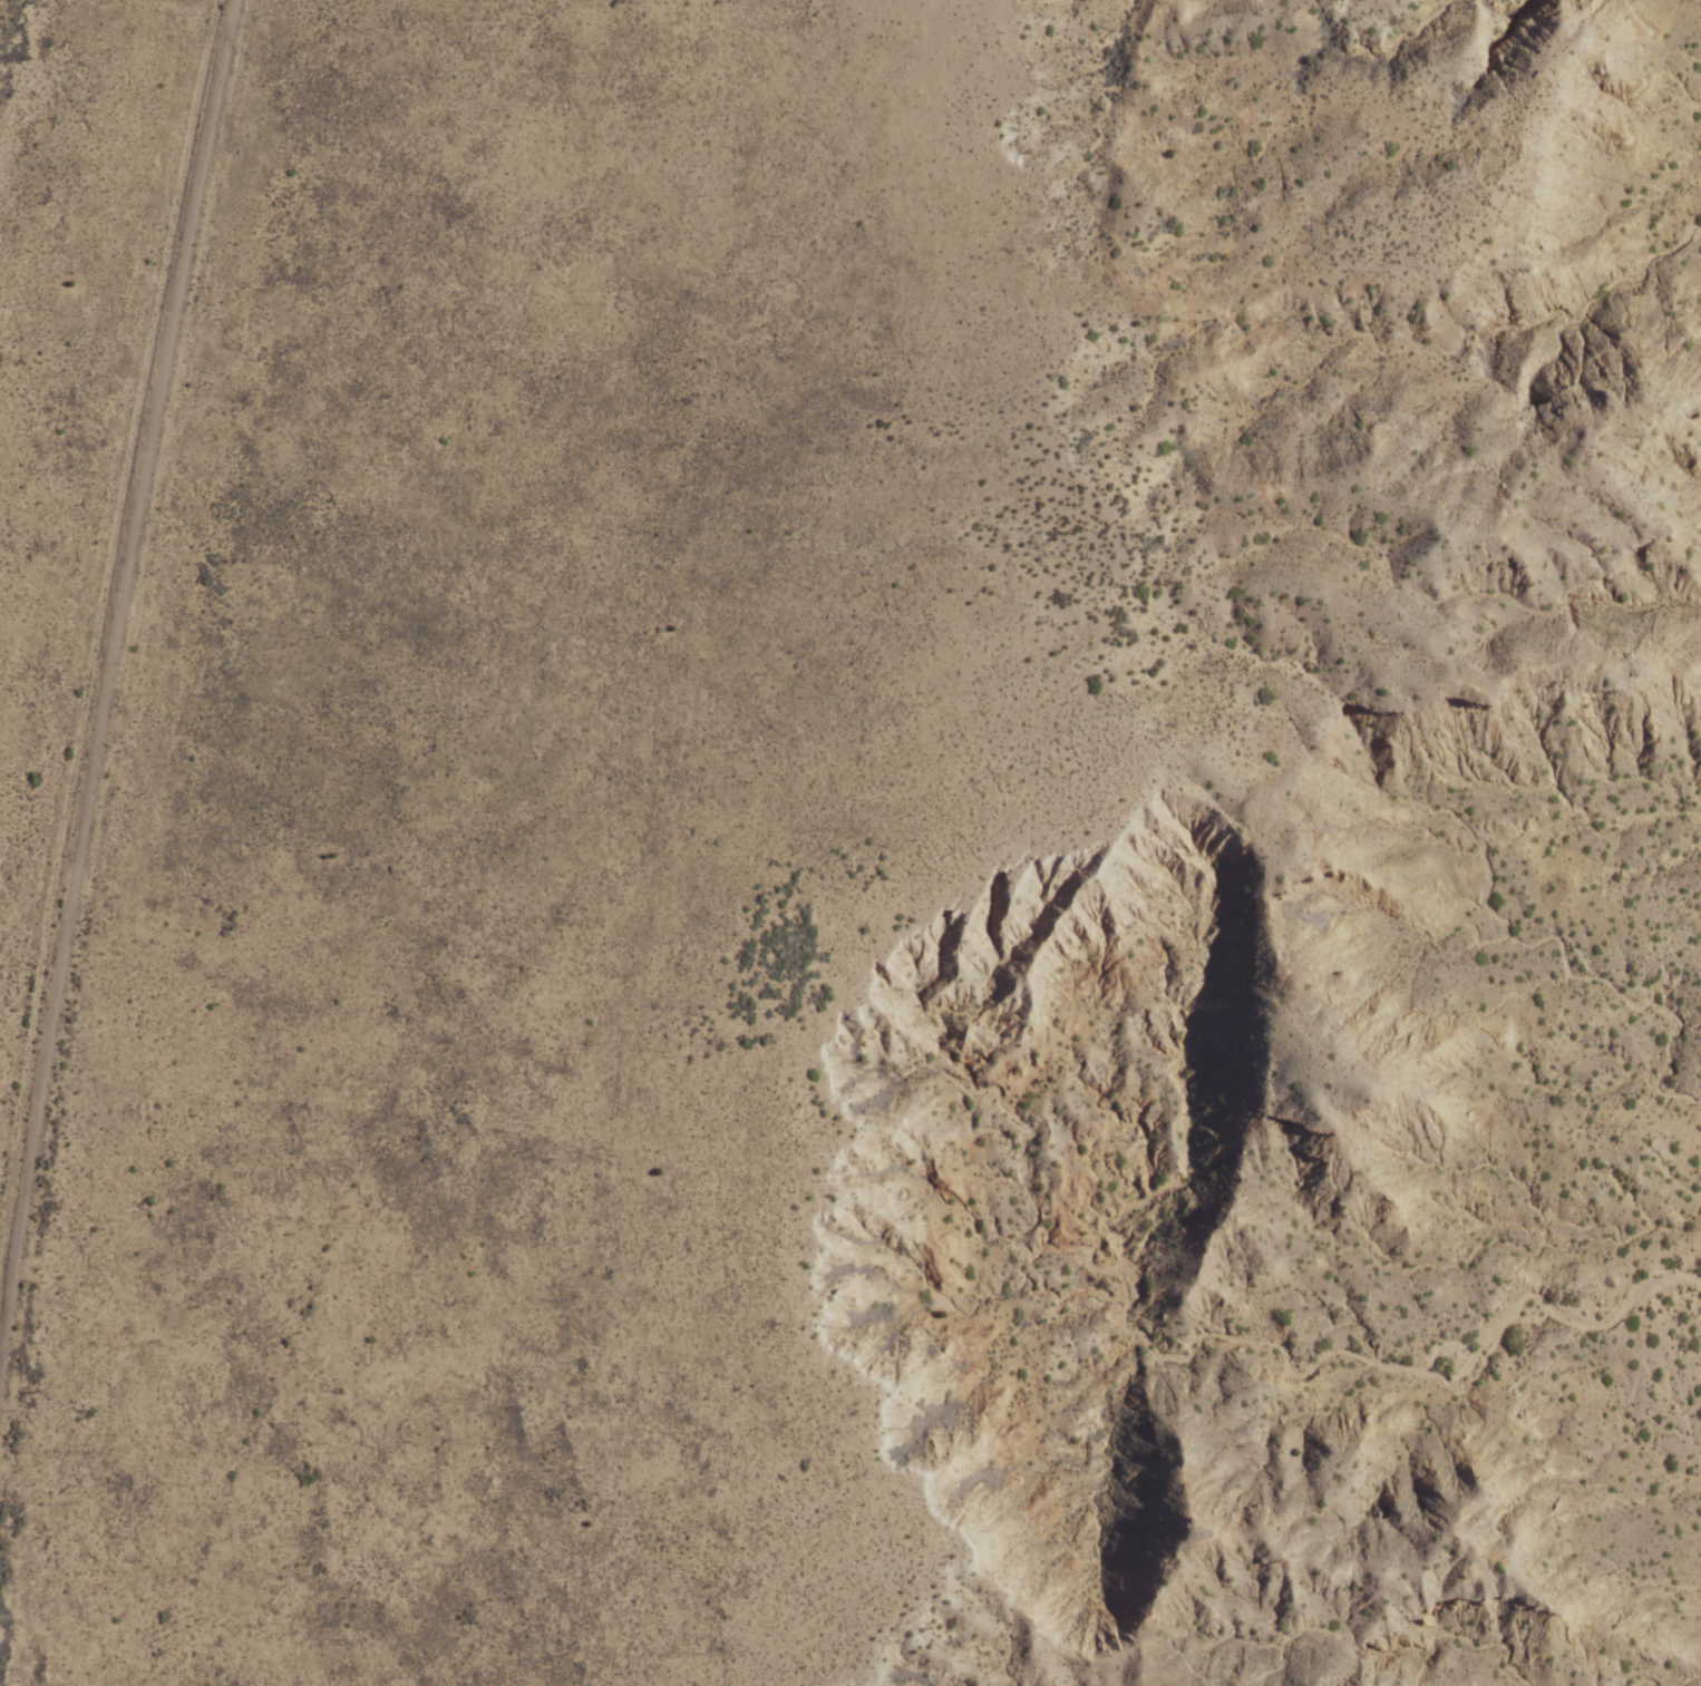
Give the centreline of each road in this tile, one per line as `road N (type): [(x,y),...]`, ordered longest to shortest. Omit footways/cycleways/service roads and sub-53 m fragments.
road 1 (residential): [(0,1368),(117,620),(231,19)]

